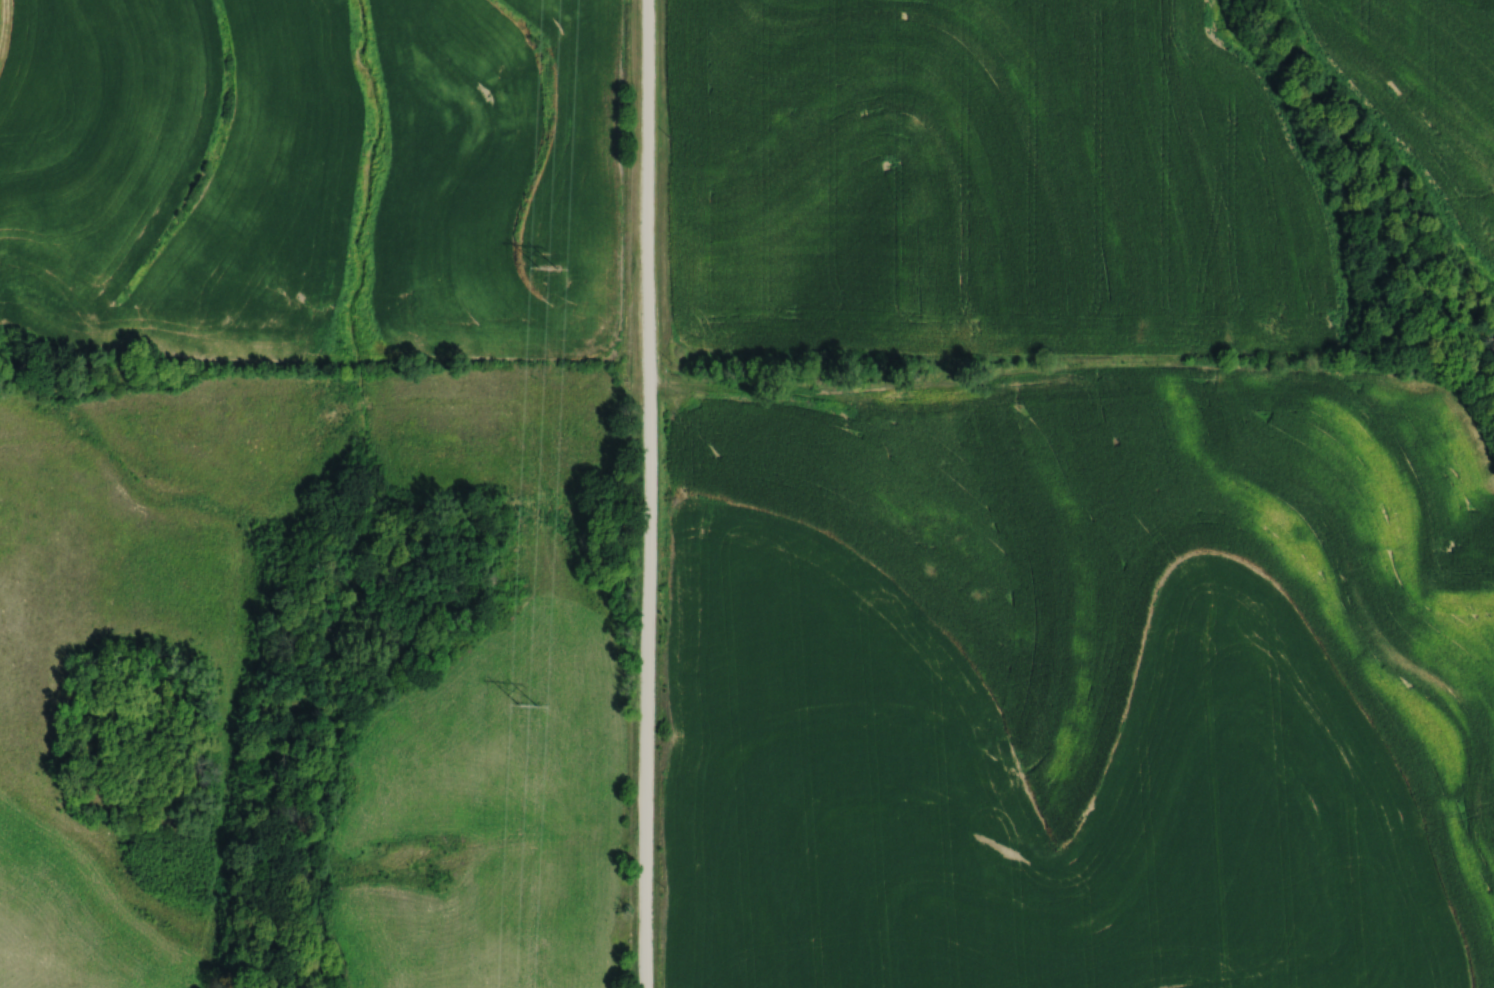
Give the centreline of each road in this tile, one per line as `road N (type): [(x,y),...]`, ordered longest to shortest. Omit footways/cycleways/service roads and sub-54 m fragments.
road 1 (residential): [(648,0),(647,987)]

